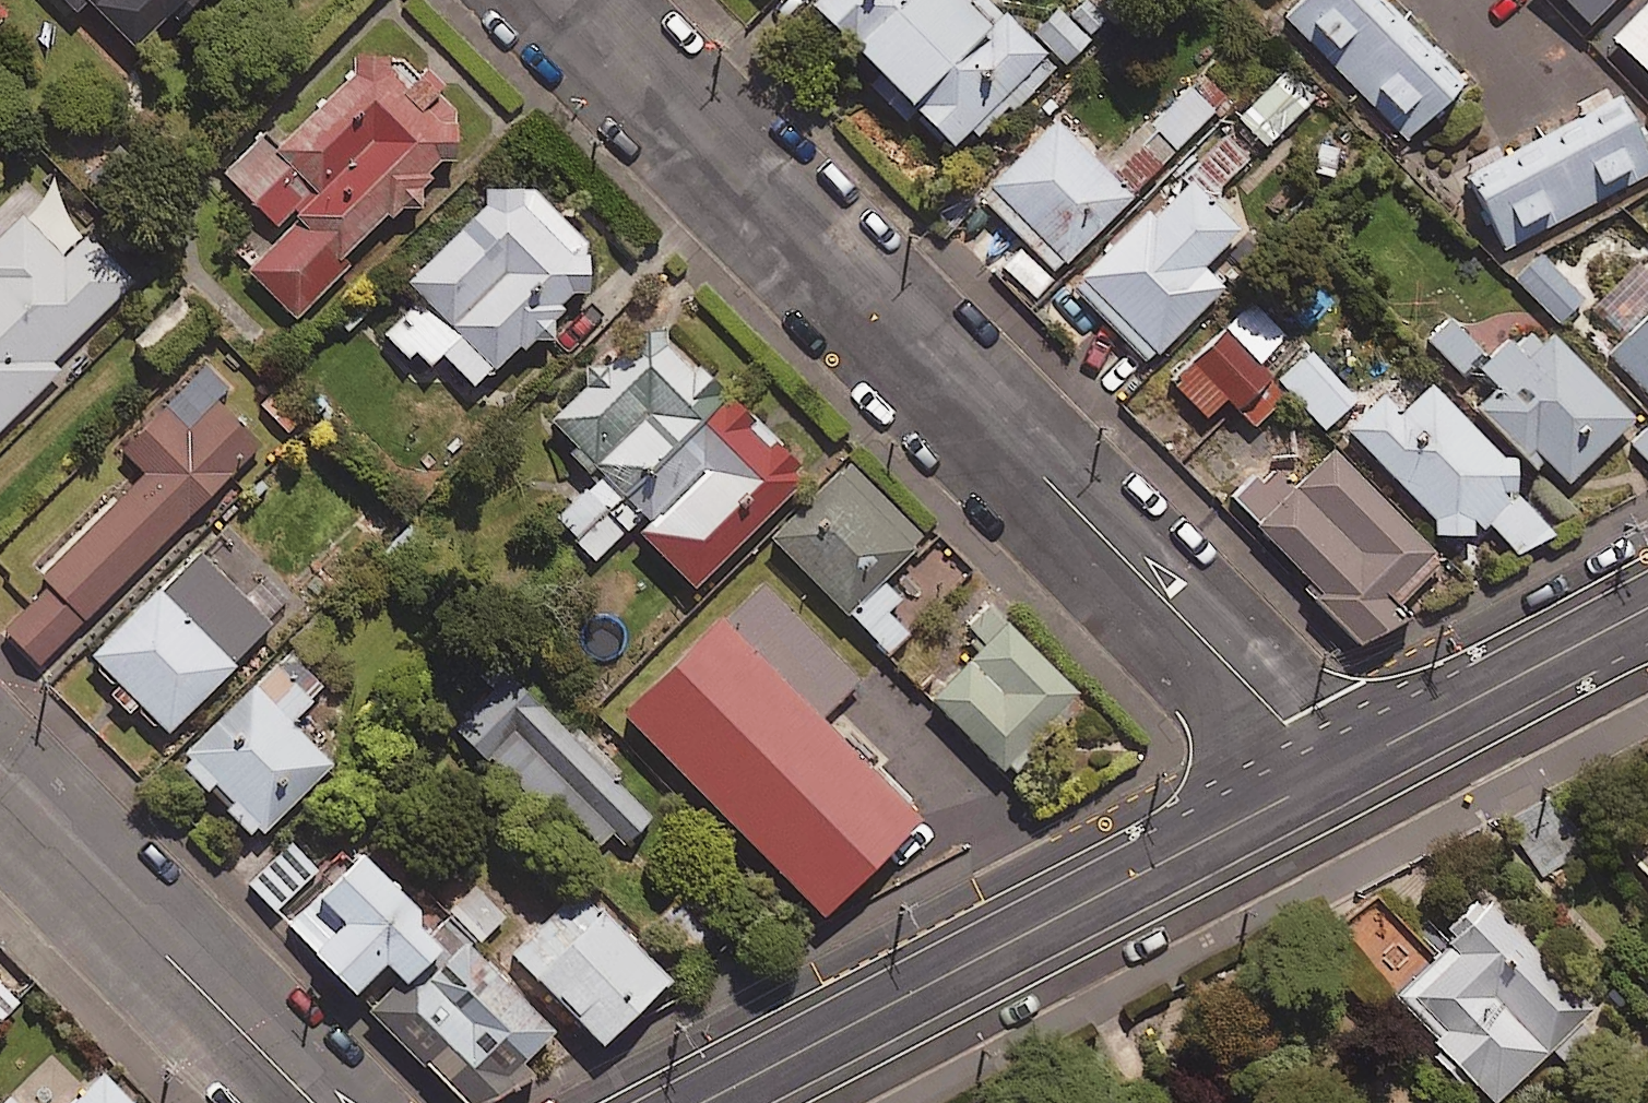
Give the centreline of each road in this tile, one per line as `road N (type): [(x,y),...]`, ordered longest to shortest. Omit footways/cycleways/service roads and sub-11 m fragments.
road 1 (residential): [(1330,770),(558,0)]
road 2 (secondary): [(1330,770),(705,1102)]
road 3 (residential): [(0,801),(296,1102)]
road 4 (secondary): [(1647,607),(1330,770)]

